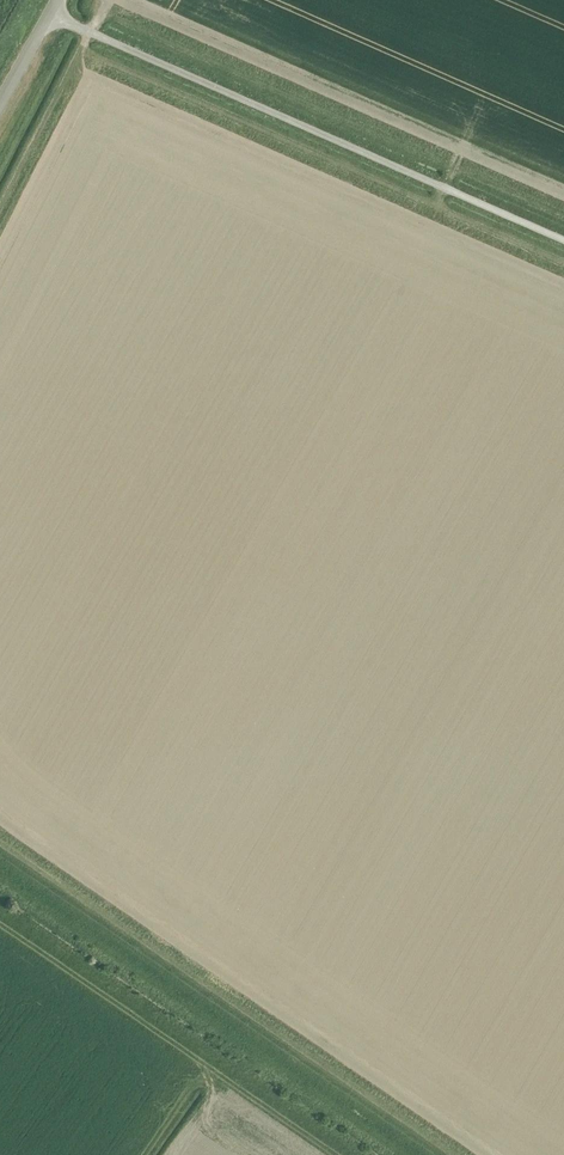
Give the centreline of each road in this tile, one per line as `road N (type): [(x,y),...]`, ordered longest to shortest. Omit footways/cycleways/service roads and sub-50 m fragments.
road 1 (unclassified): [(563,242),(46,13)]

